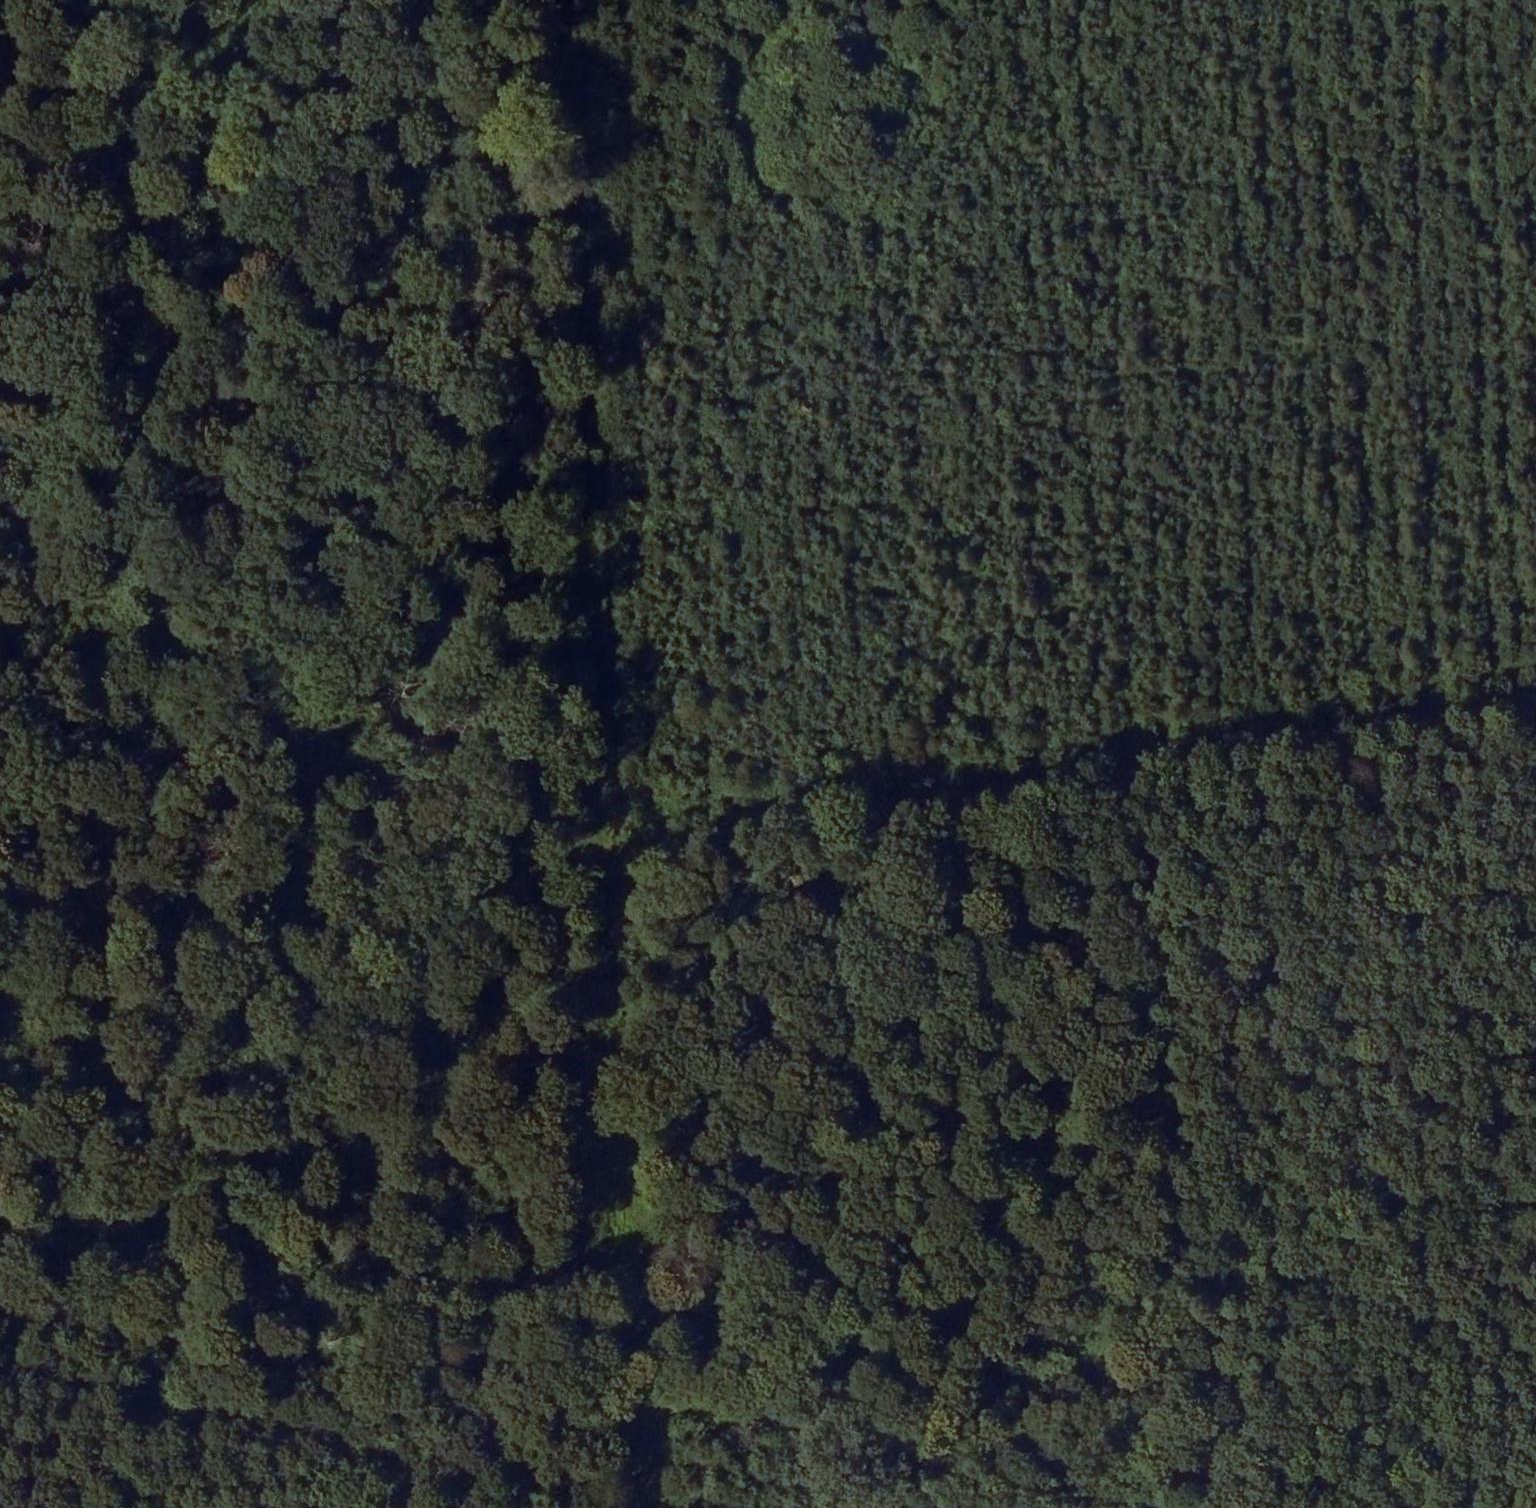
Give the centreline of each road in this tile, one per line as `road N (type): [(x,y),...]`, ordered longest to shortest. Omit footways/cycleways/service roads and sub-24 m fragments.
road 1 (track): [(1535,705),(0,960)]
road 2 (track): [(578,0),(638,1507)]

